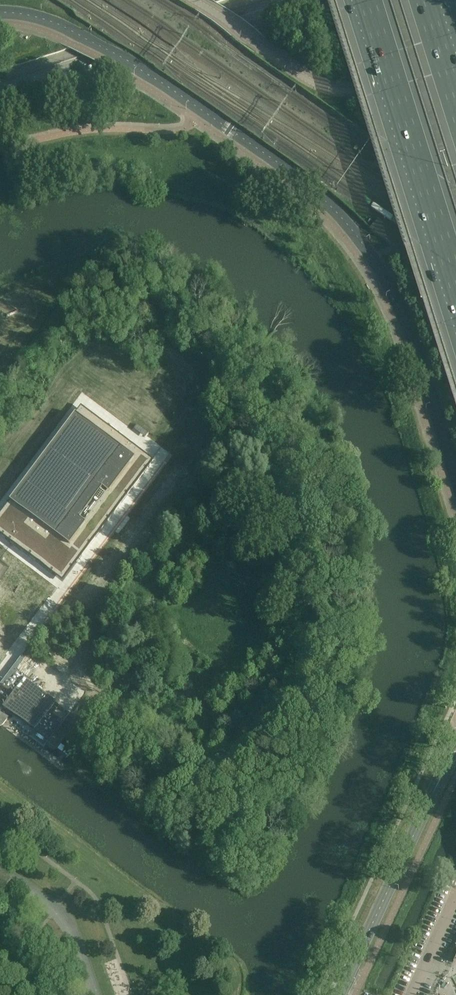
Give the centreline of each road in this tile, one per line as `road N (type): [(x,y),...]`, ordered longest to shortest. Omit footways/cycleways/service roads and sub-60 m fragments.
road 1 (tertiary): [(455,478),(398,303),(332,209),(147,74),(51,22),(0,13)]
road 2 (motorway): [(366,0),(455,287)]
road 3 (tertiary): [(340,994),(455,747)]
road 4 (secondary): [(291,0),(91,62)]
road 5 (unclassified): [(353,89),(304,78),(194,0)]
road 6 (unclassified): [(96,994),(70,930),(0,870)]

